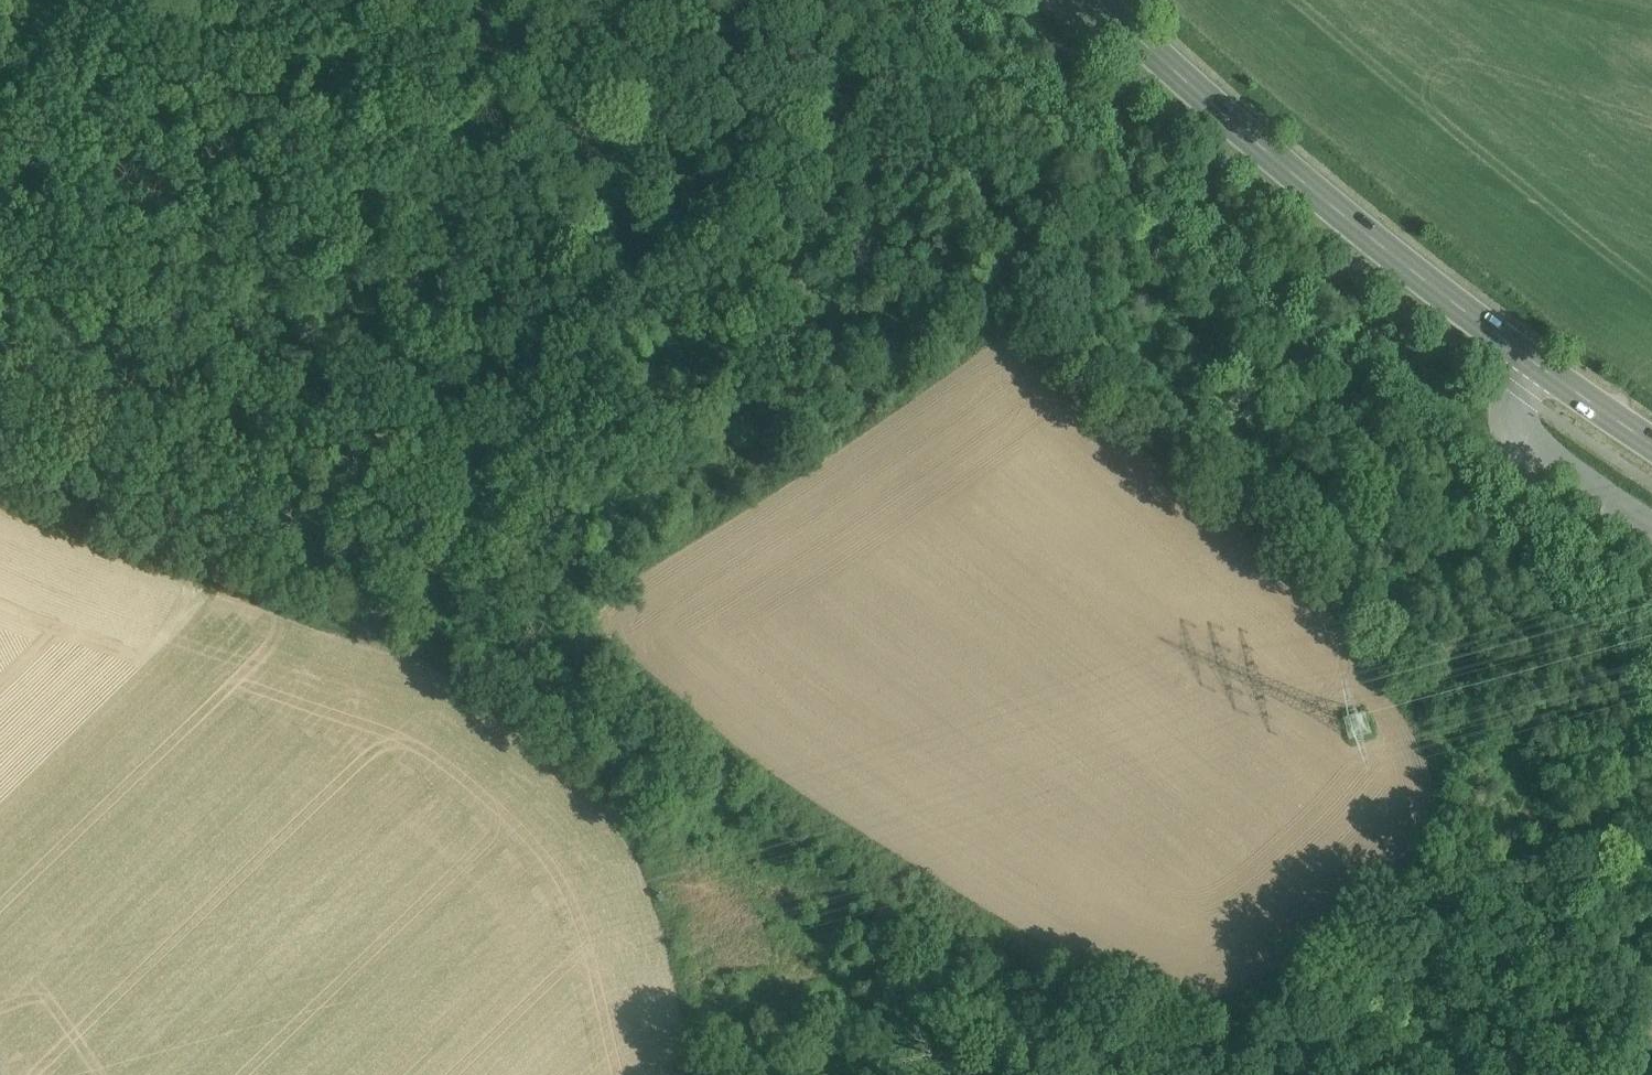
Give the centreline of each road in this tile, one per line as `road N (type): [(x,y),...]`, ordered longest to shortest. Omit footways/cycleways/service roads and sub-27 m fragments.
road 1 (primary): [(1101,0),(1506,341),(1651,439)]
road 2 (track): [(0,501),(90,545),(355,634),(437,562),(592,610)]
road 3 (track): [(1651,606),(1495,440),(1505,405)]

